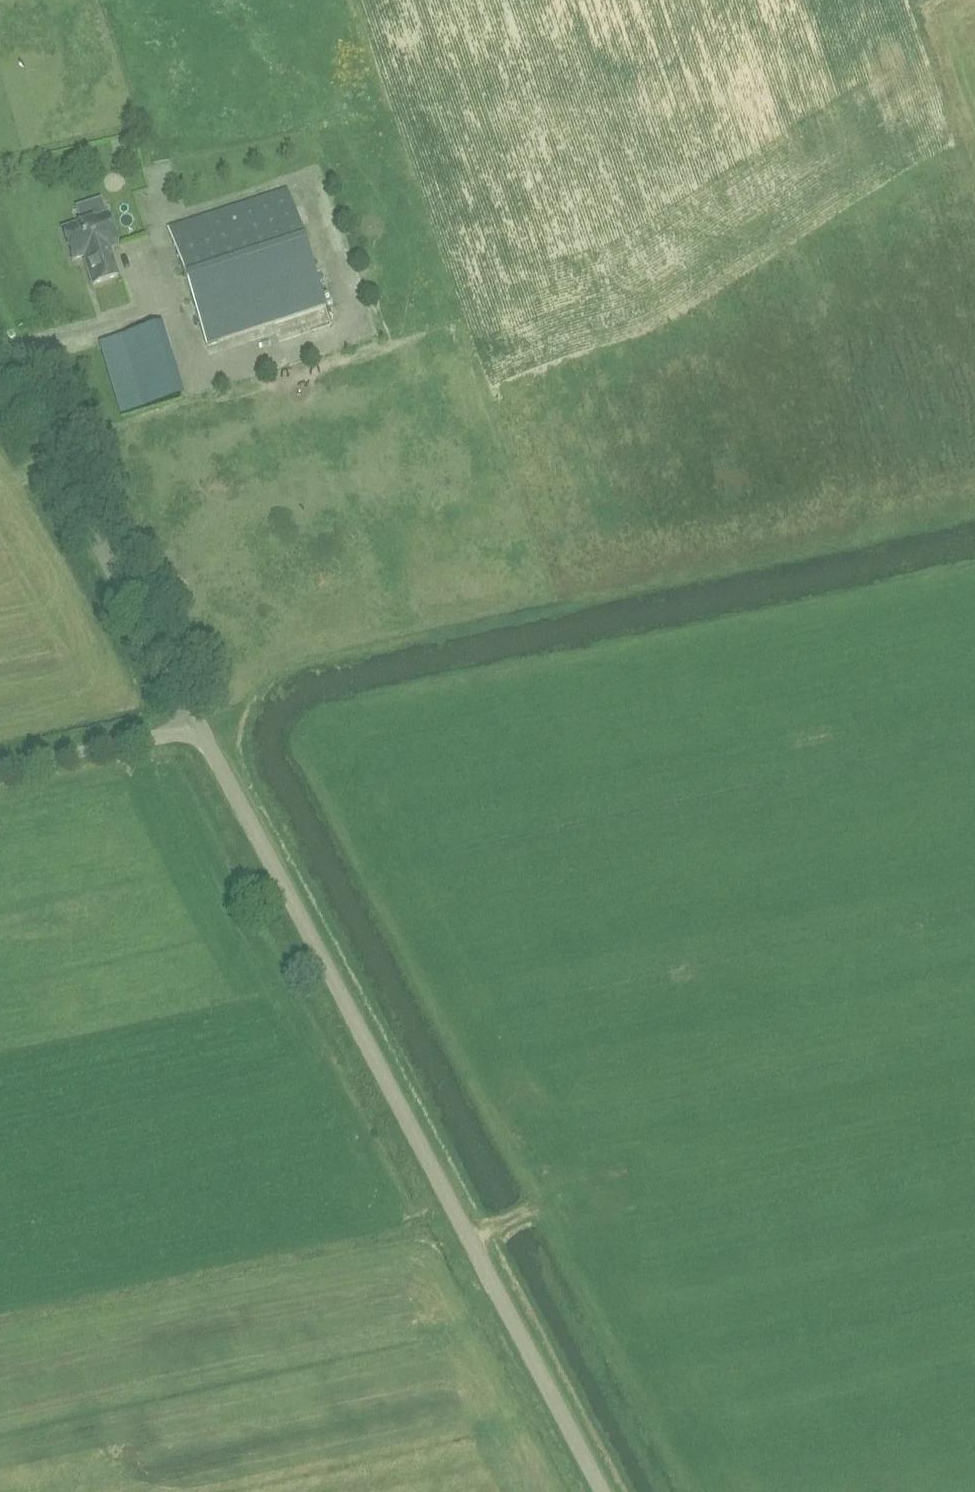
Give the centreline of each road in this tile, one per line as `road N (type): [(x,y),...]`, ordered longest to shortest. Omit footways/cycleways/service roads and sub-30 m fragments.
road 1 (unclassified): [(600,1491),(0,360)]

